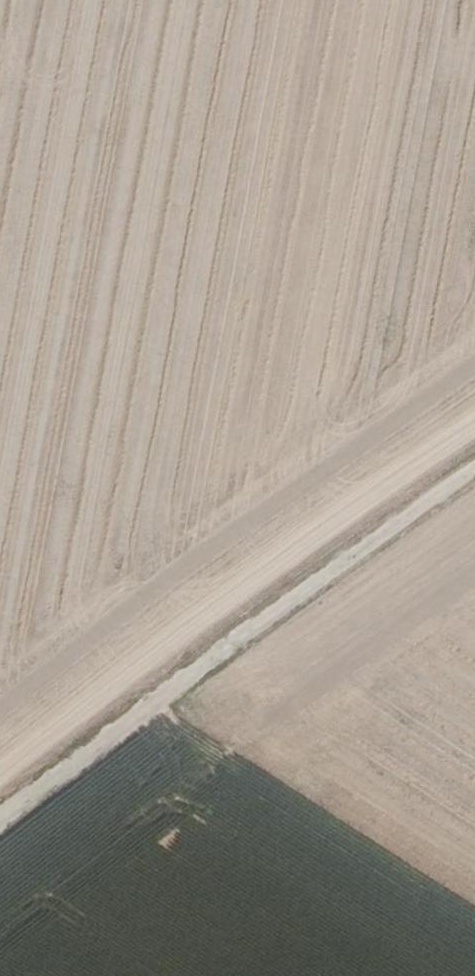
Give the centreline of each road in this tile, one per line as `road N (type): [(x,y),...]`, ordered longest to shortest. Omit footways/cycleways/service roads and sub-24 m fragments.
road 1 (track): [(474,471),(289,599),(0,818)]

